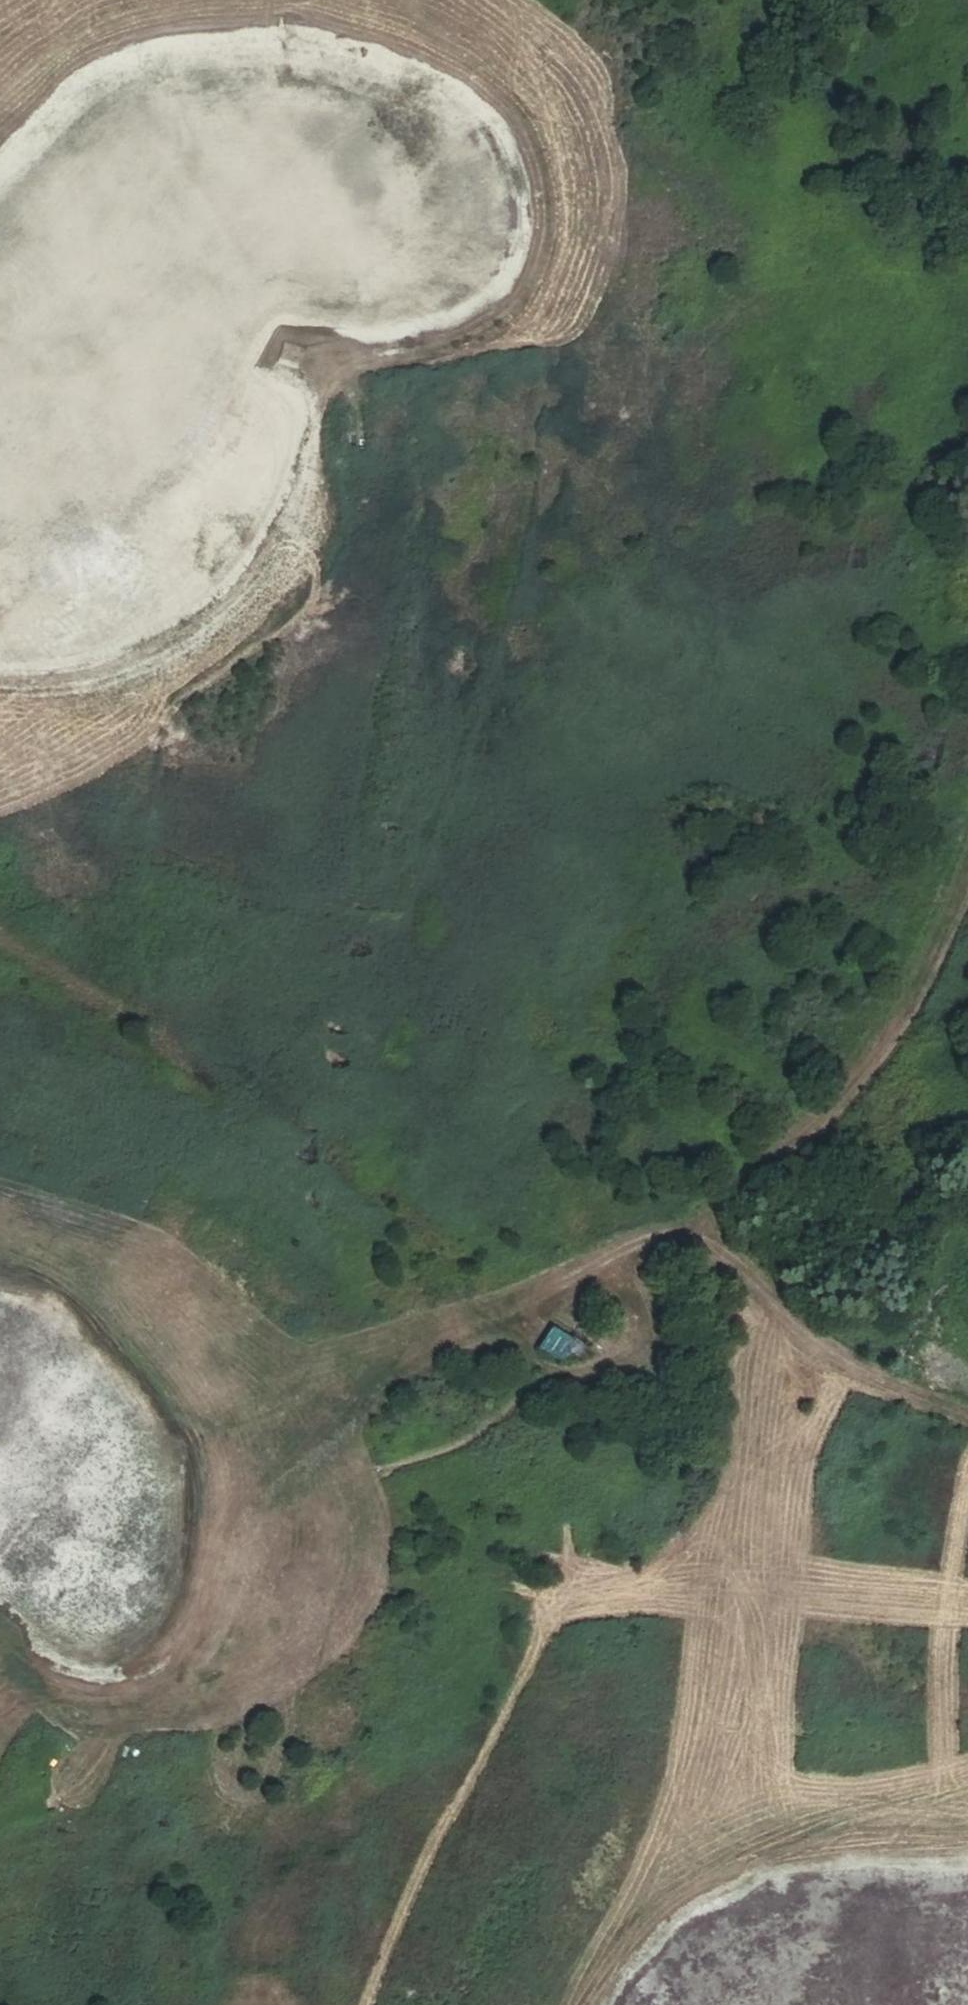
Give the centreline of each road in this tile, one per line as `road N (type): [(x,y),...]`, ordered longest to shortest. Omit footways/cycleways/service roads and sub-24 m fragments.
road 1 (track): [(311,1442),(404,1376),(449,1323),(688,1237),(720,1253),(841,1369),(967,1425)]
road 2 (track): [(967,878),(881,1045),(688,1237)]

